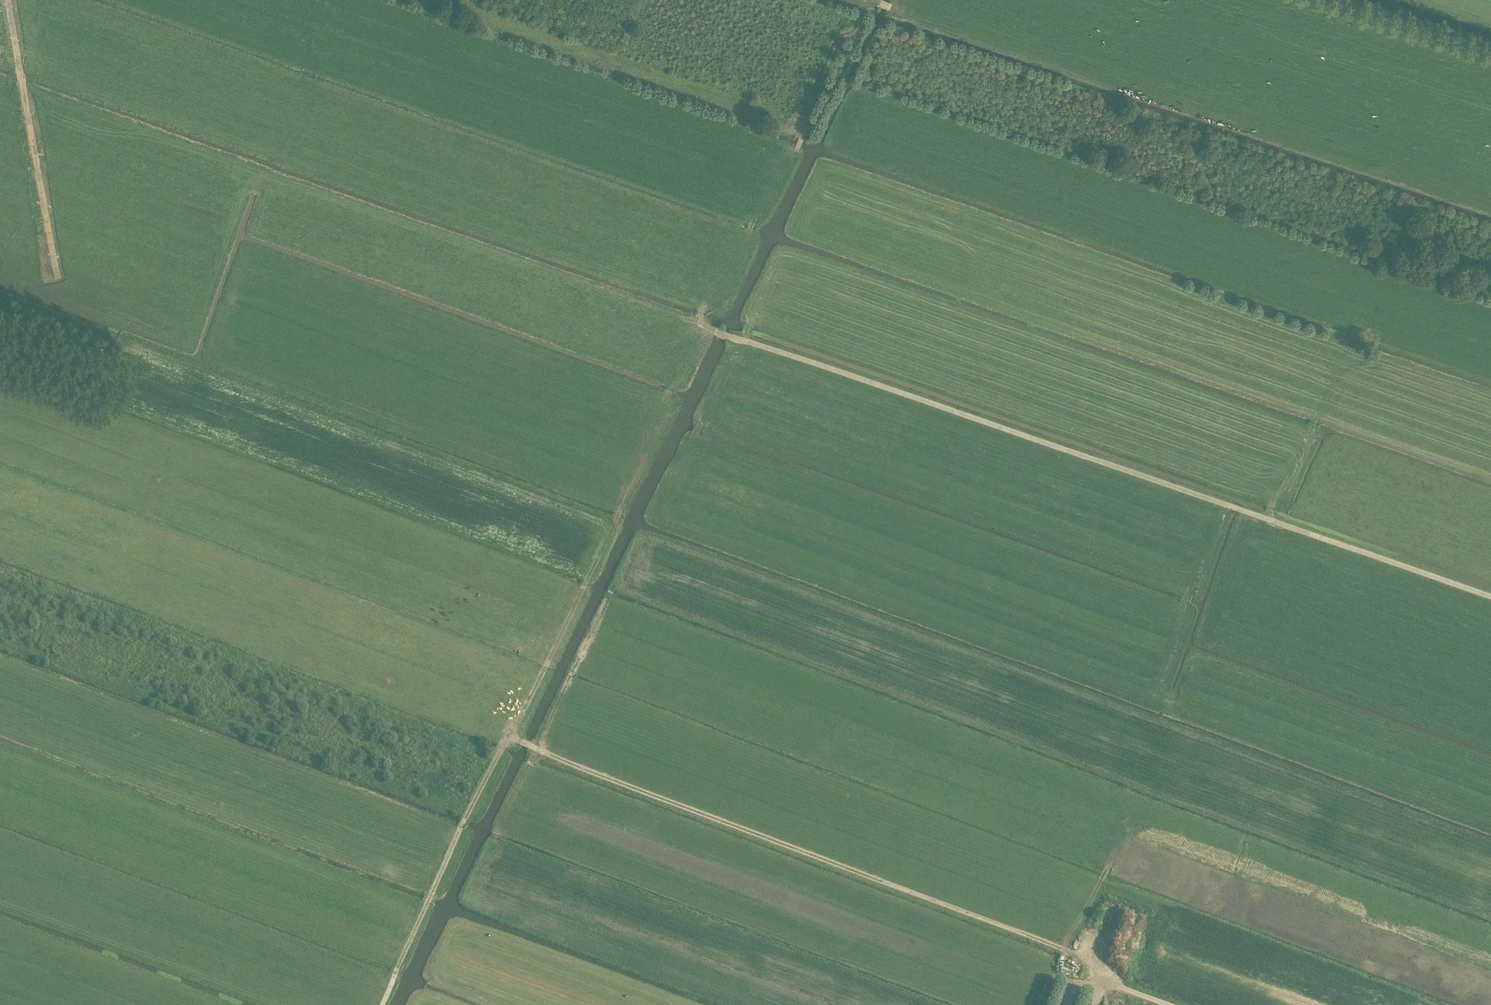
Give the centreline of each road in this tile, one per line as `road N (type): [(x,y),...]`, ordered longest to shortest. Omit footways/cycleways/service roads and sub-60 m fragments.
road 1 (track): [(1490,598),(718,331)]
road 2 (track): [(1167,1004),(1059,966),(1065,950),(506,738)]
road 3 (track): [(614,589),(493,844)]
road 4 (track): [(581,594),(600,526),(491,479)]
road 5 (track): [(506,738),(581,594)]
road 6 (track): [(1490,49),(1336,0)]
road 7 (track): [(442,871),(506,738)]
road 8 (track): [(442,871),(381,1004)]

